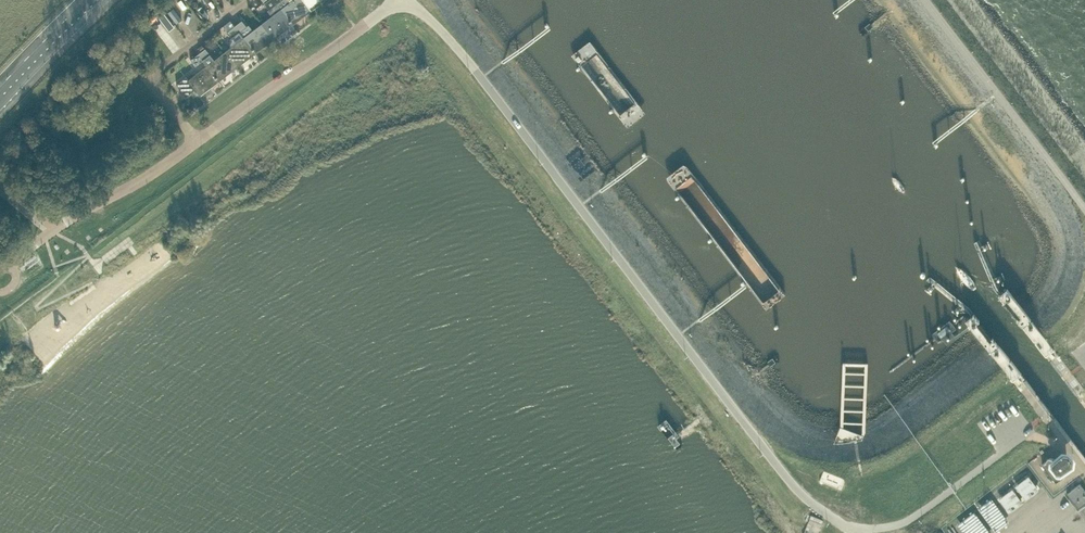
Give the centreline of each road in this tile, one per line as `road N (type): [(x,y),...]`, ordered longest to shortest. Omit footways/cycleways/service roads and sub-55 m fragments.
road 1 (unclassified): [(855,532),(792,483),(476,69),(414,6),(395,2),(195,141)]
road 2 (residential): [(195,141),(153,77),(250,0)]
road 3 (unclassified): [(195,141),(53,231)]
road 4 (motorway): [(0,88),(88,0)]

